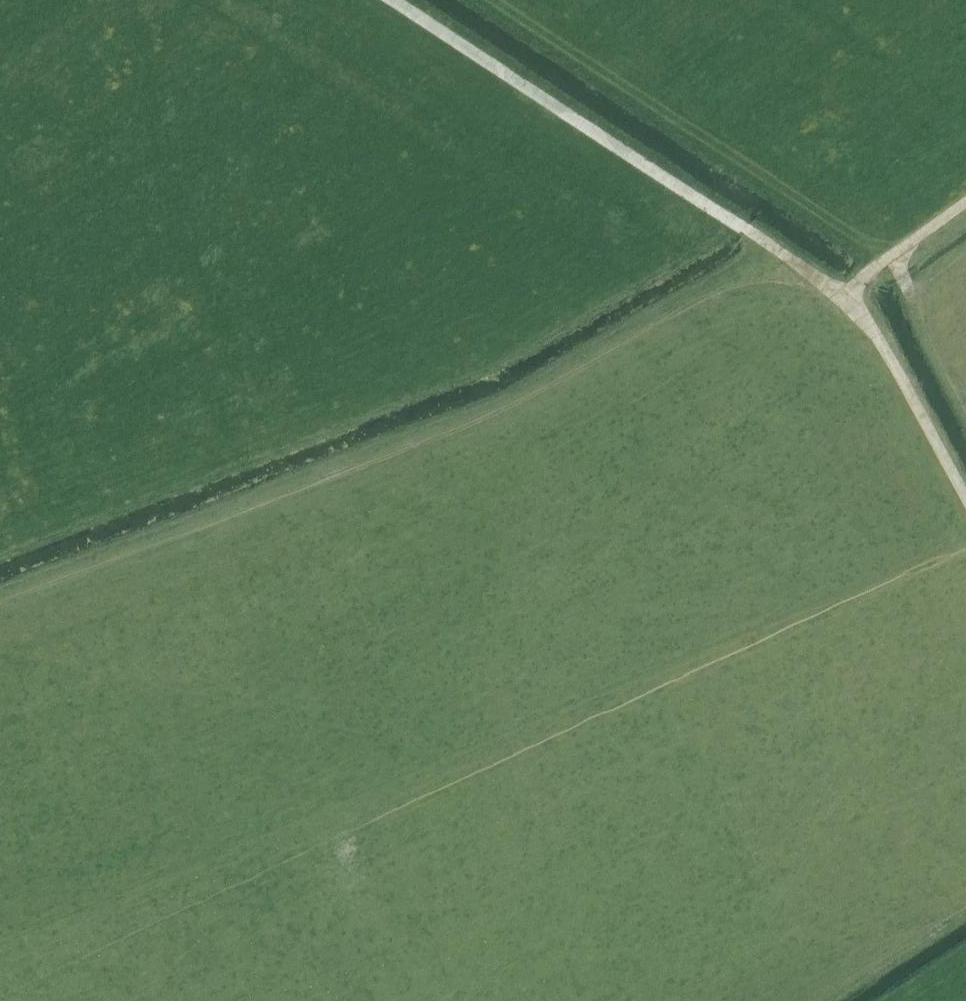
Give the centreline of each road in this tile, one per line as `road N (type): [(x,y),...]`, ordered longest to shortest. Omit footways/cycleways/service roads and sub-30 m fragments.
road 1 (track): [(395,0),(846,300)]
road 2 (track): [(965,496),(875,332),(846,300)]
road 3 (track): [(846,300),(885,260),(965,203)]

